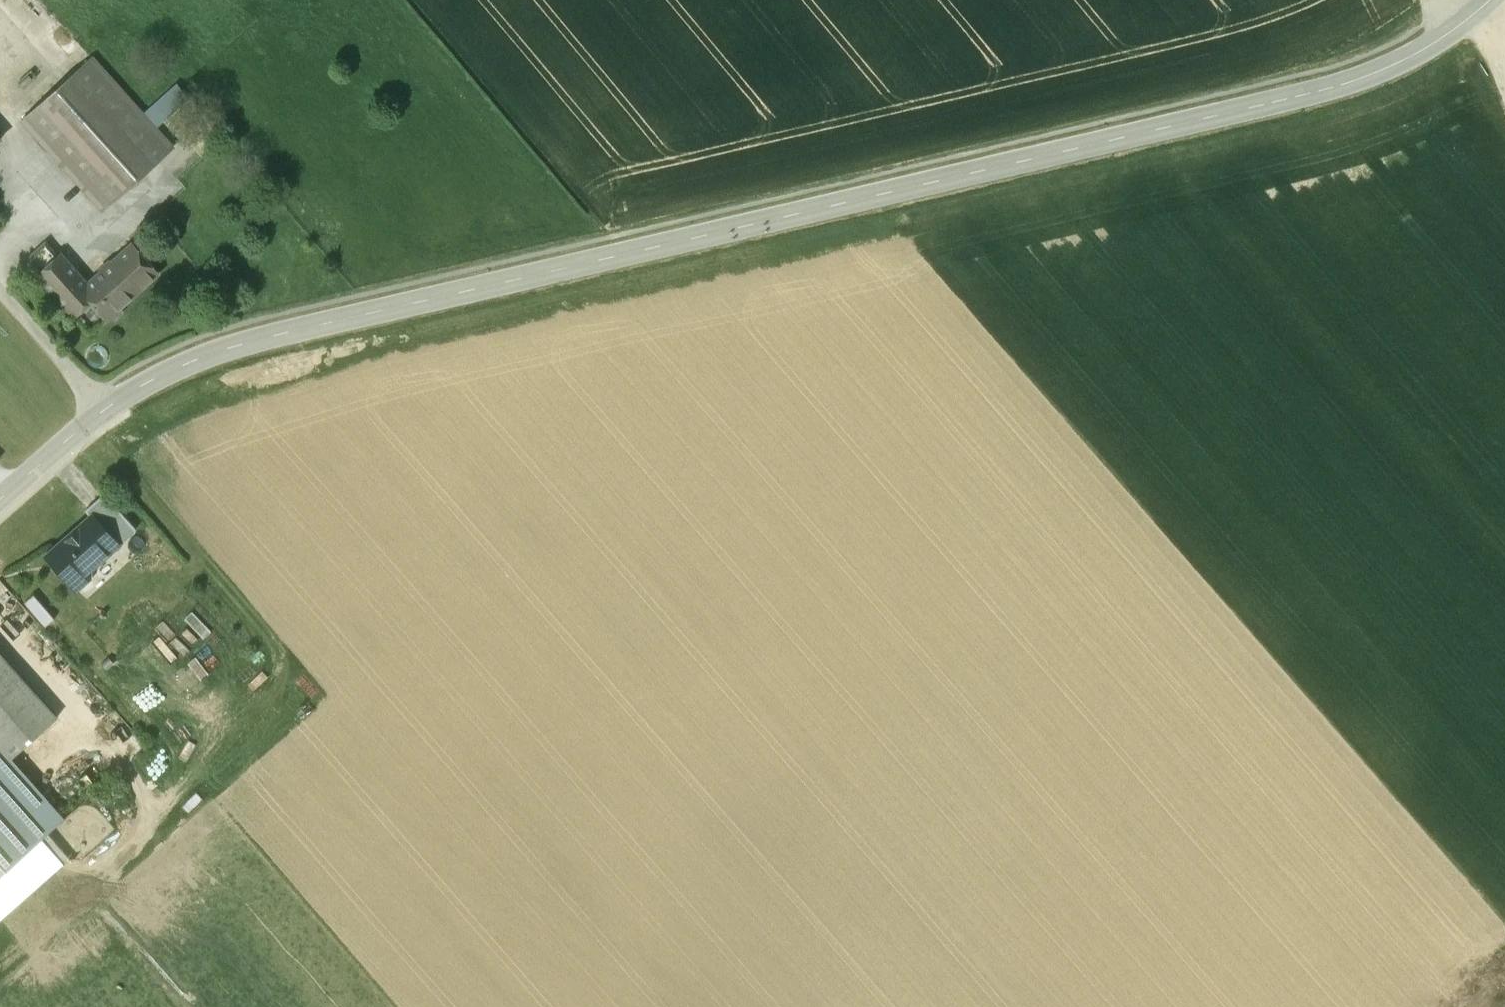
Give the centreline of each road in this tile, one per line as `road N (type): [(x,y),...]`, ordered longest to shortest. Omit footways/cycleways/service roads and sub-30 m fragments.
road 1 (unclassified): [(1488,0),(1424,48),(1357,80),(214,352),(105,410),(0,502)]

